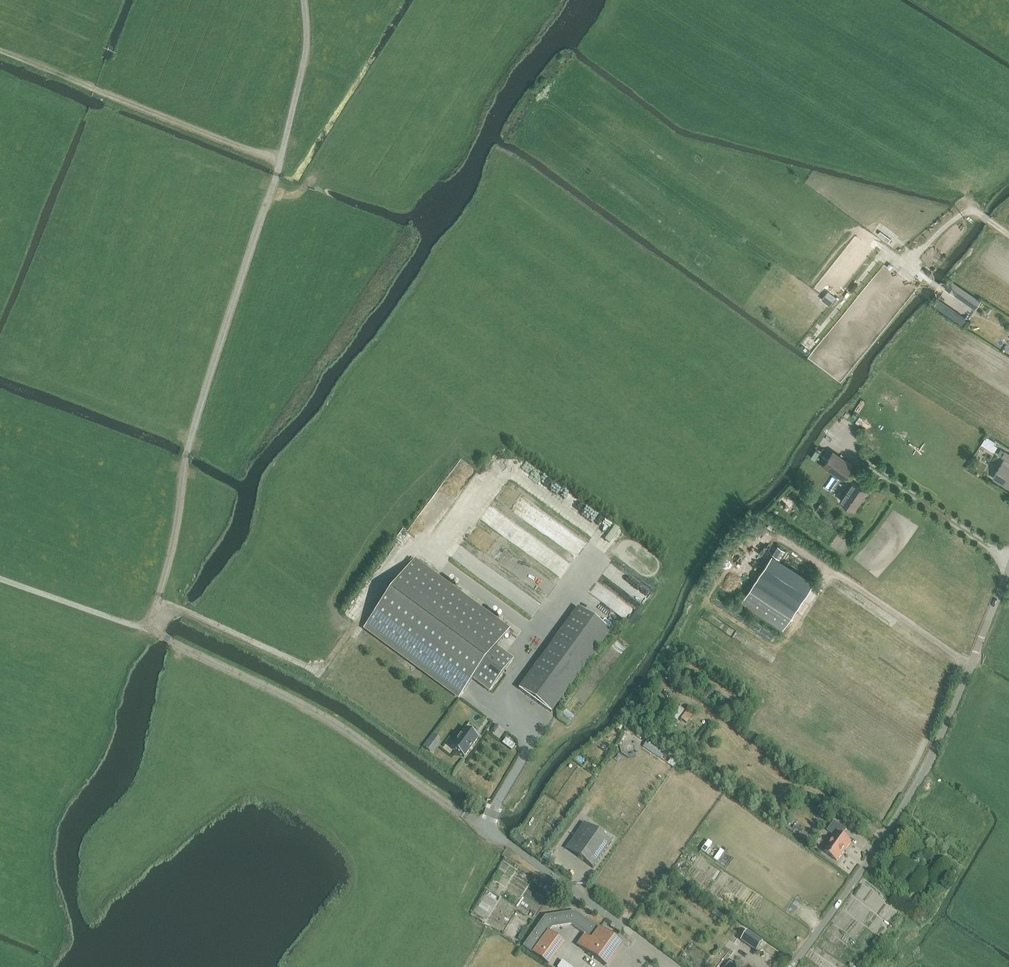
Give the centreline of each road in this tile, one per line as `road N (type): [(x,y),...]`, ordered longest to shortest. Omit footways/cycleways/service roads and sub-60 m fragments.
road 1 (track): [(157,600),(186,459),(282,163),(307,38),(303,0)]
road 2 (track): [(157,600),(320,672),(413,547),(541,636)]
road 3 (unclassified): [(790,966),(931,760),(1008,569)]
road 4 (track): [(464,815),(337,724),(162,636)]
road 5 (track): [(0,52),(282,163)]
road 6 (unclassified): [(675,966),(464,815)]
road 7 (track): [(970,311),(884,250),(808,345)]
road 8 (track): [(0,578),(151,629)]
road 9 (track): [(907,267),(963,213),(1008,234)]

